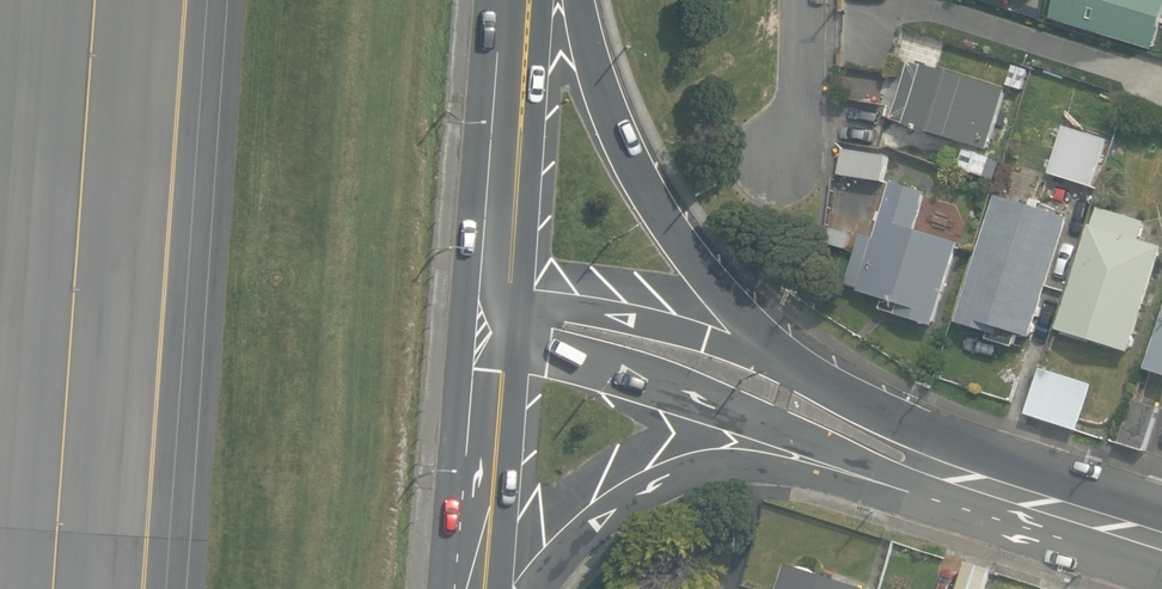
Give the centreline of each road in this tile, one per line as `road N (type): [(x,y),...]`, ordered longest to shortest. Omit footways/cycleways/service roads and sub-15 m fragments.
road 1 (trunk): [(578,0),(607,95),(645,175),(753,339)]
road 2 (trunk): [(507,326),(531,0)]
road 3 (residential): [(753,339),(916,428),(990,481)]
road 4 (residential): [(990,481),(895,487),(733,441)]
road 5 (trunk): [(507,326),(484,588)]
road 6 (residential): [(733,441),(688,393),(551,352),(507,326)]
road 7 (residential): [(507,326),(564,307),(706,338),(753,339)]
road 8 (trunk): [(733,441),(607,515),(539,588)]
road 9 (residential): [(1161,536),(990,481)]
road 10 (residential): [(801,0),(787,148)]

